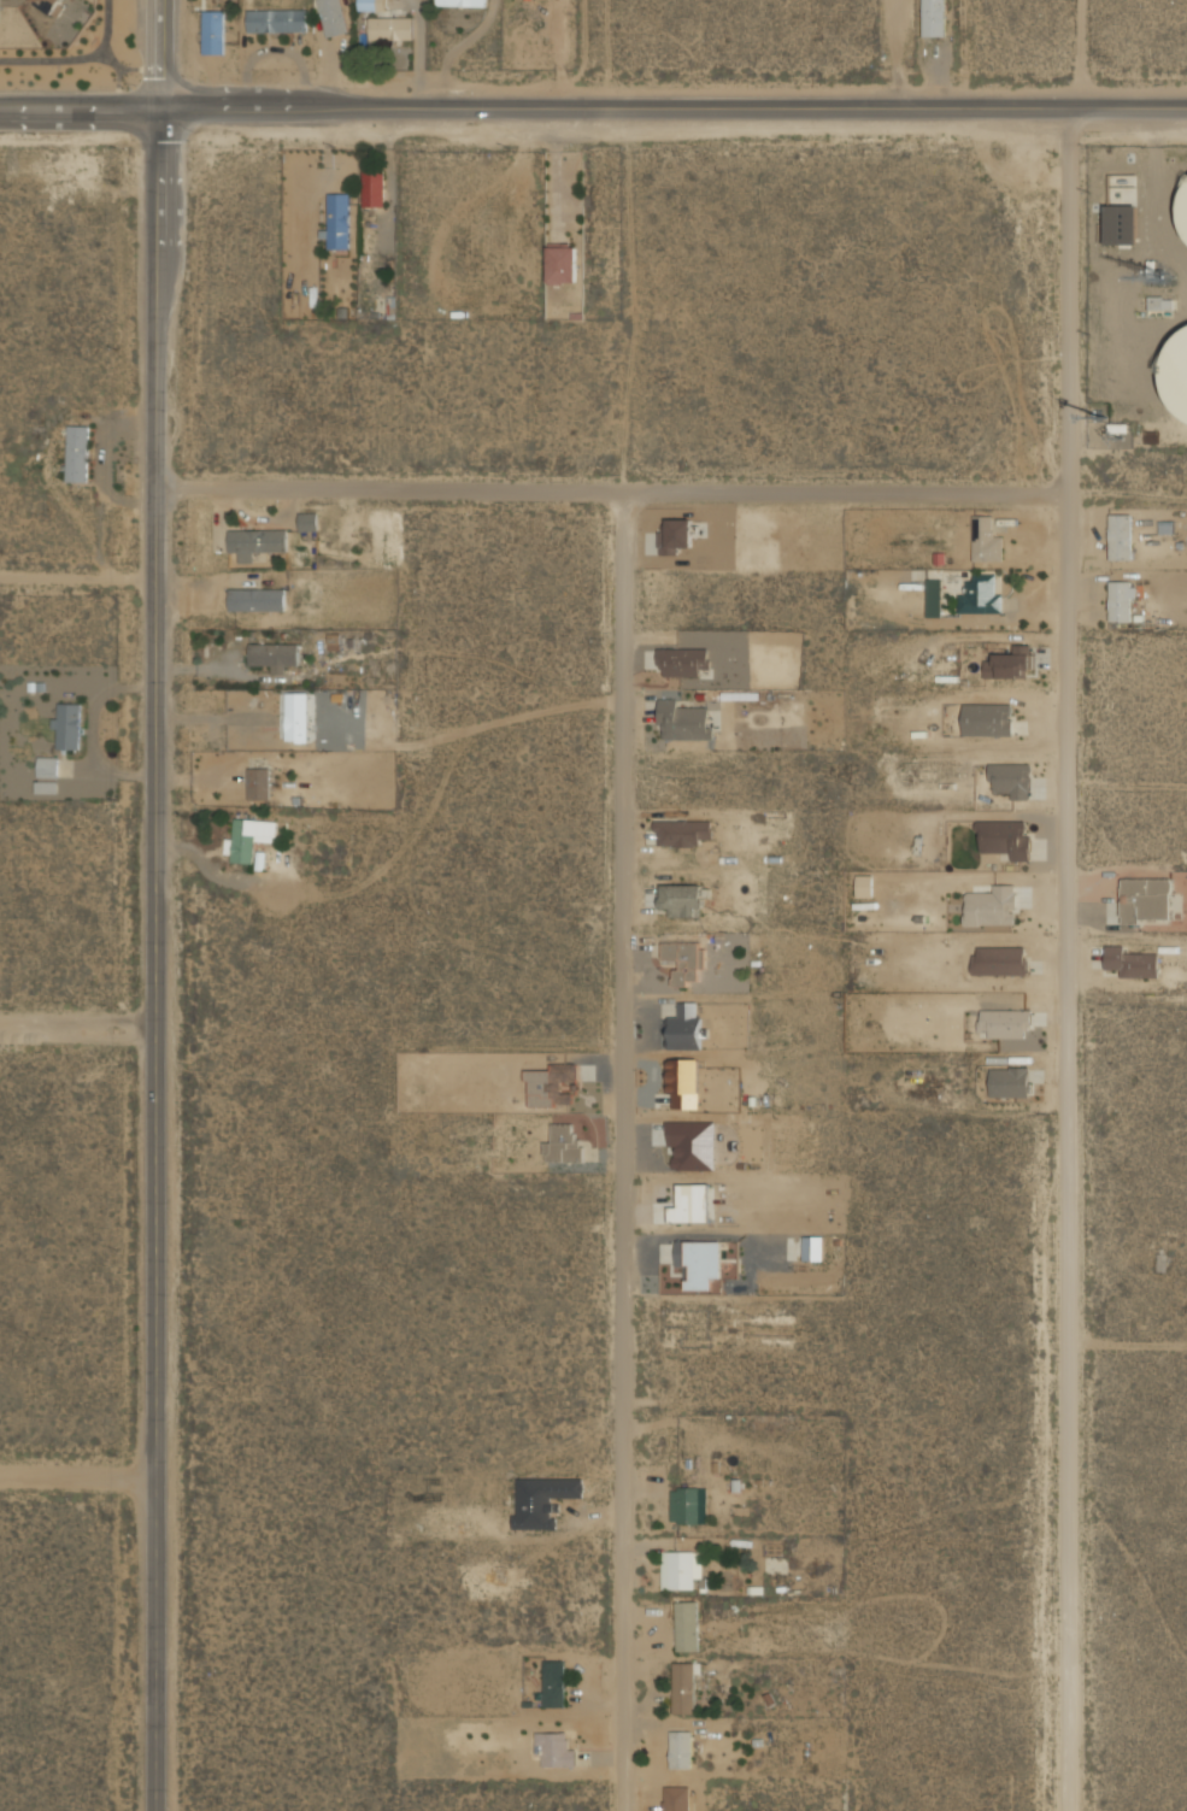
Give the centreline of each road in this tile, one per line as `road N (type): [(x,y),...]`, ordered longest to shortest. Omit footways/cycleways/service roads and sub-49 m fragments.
road 1 (tertiary): [(154,1810),(159,0)]
road 2 (residential): [(1077,106),(1063,500),(1069,1810)]
road 3 (residential): [(625,496),(626,1810)]
road 4 (secondary): [(160,108),(1186,106)]
road 5 (residential): [(155,483),(1063,500)]
road 6 (tertiary): [(160,108),(0,108)]
road 7 (residential): [(0,1474),(155,1474)]
road 8 (residential): [(0,579),(154,580)]
road 9 (residential): [(154,1027),(0,1027)]

